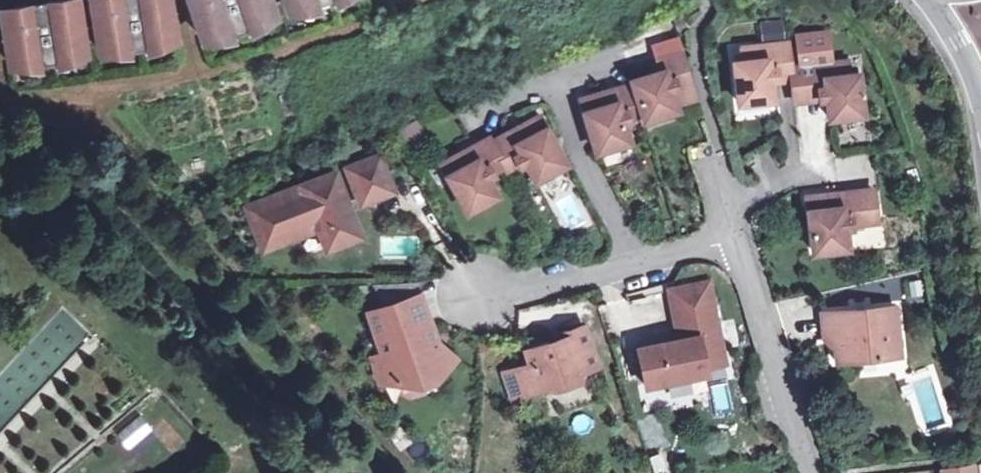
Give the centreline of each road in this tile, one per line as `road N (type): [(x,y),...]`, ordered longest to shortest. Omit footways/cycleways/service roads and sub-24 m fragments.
road 1 (residential): [(809,472),(735,239)]
road 2 (residential): [(630,264),(552,80)]
road 3 (residential): [(474,299),(630,264)]

